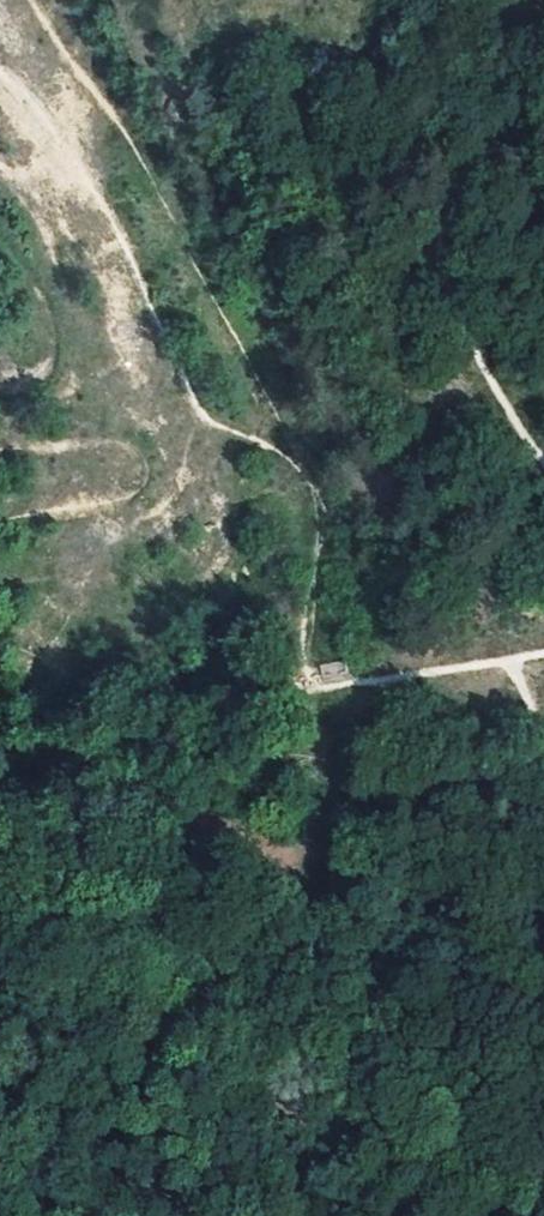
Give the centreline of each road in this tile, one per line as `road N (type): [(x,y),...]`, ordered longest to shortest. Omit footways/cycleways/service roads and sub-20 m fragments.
road 1 (track): [(0,940),(343,1133),(443,1215)]
road 2 (track): [(309,683),(322,688),(543,652)]

